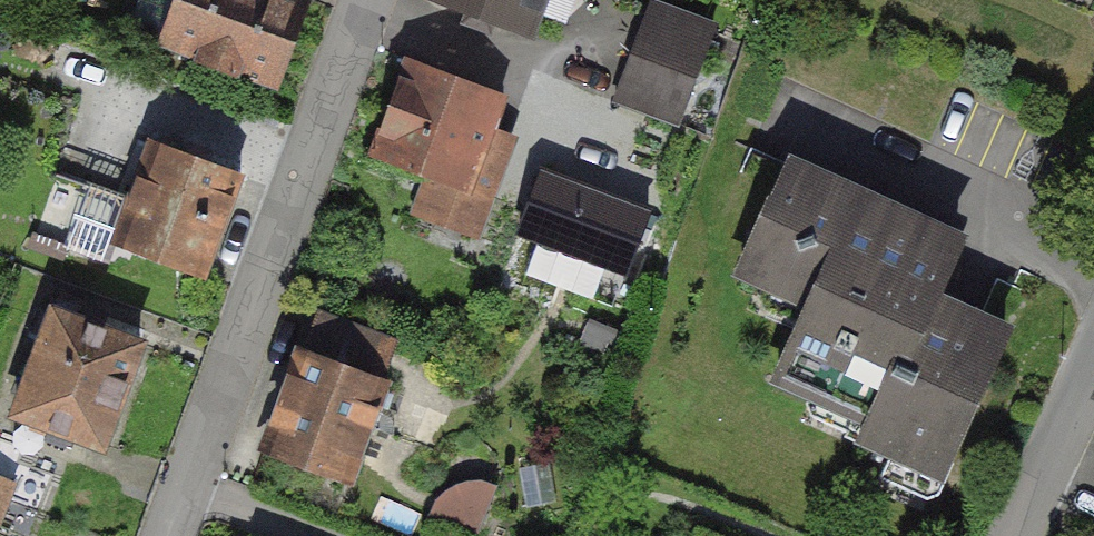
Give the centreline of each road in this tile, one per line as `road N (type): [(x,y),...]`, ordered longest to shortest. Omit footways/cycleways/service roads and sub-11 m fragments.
road 1 (residential): [(370,0),(176,535)]
road 2 (residential): [(1093,378),(1021,535)]

